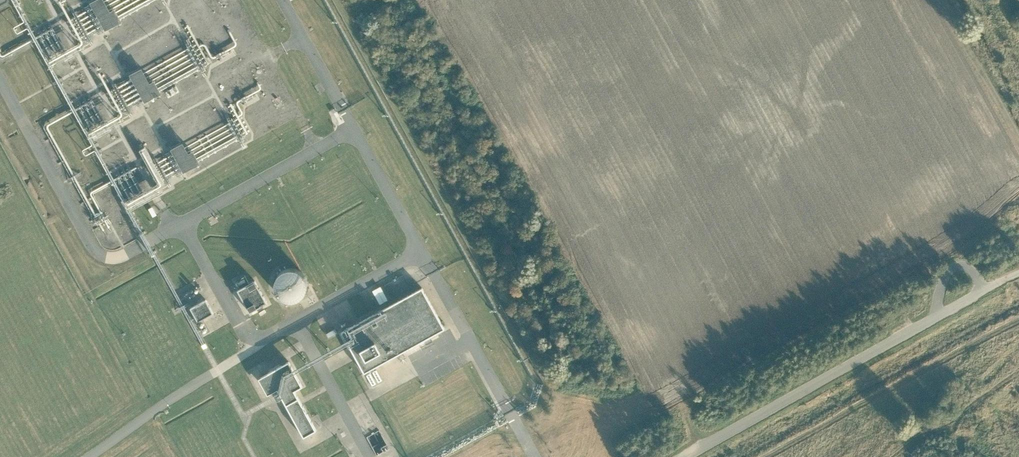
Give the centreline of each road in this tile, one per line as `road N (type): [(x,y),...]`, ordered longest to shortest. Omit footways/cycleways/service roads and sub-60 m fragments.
road 1 (unclassified): [(696,456),(935,321)]
road 2 (track): [(1018,175),(924,0)]

